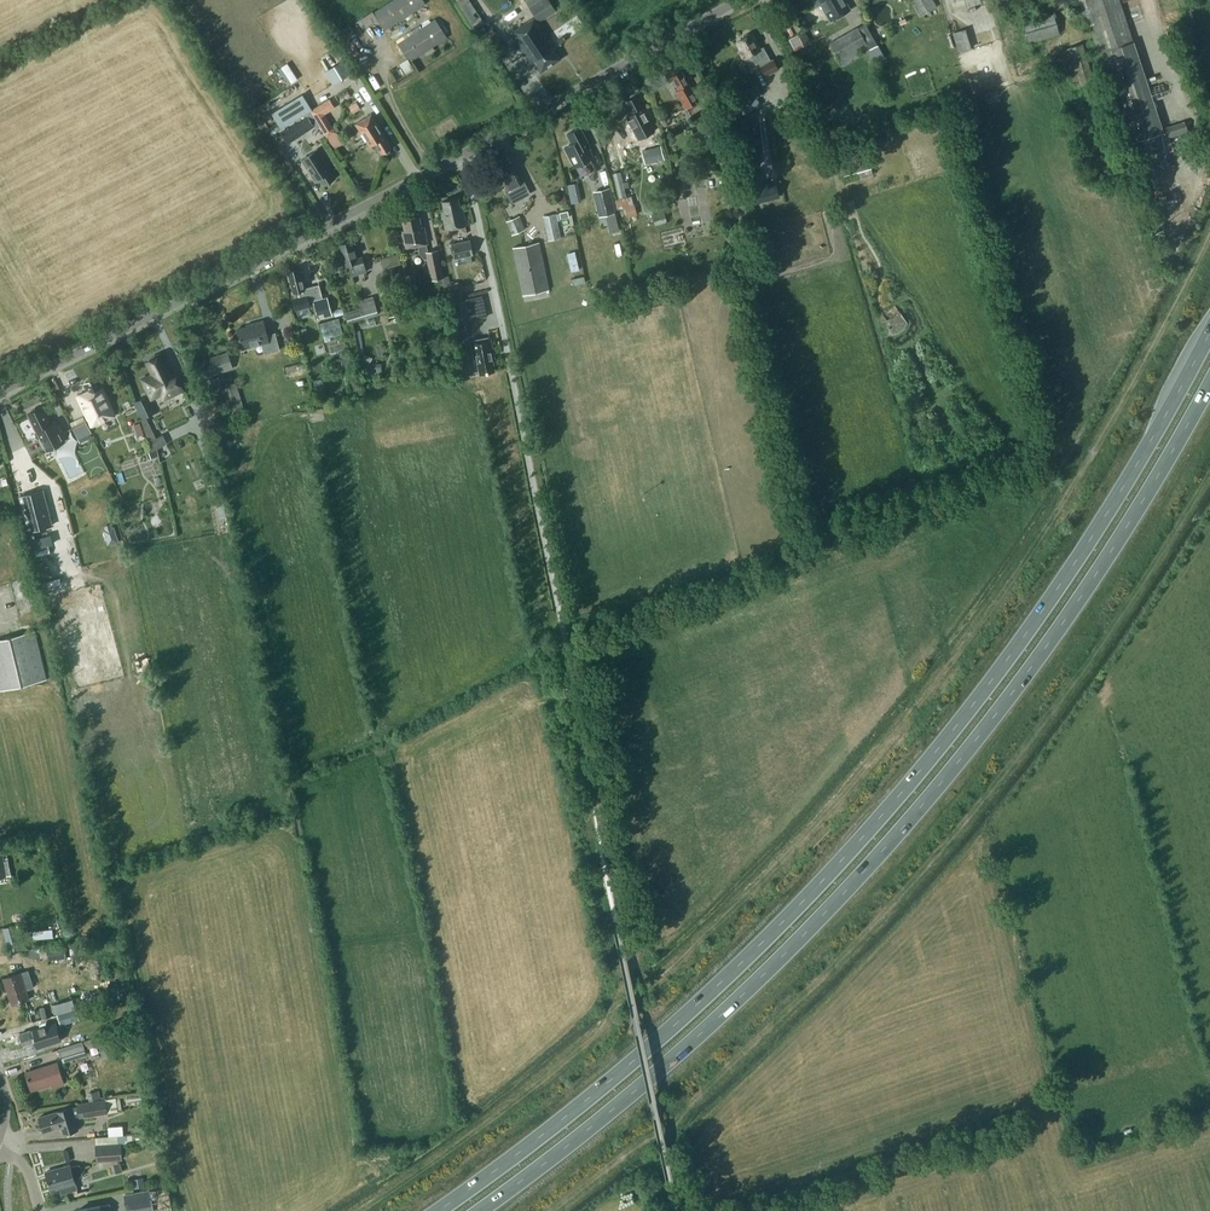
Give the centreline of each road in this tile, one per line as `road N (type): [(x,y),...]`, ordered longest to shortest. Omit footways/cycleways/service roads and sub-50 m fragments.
road 1 (trunk): [(1209,332),(1118,498),(924,767),(716,987),(629,1065),(437,1210)]
road 2 (trunk): [(479,1210),(639,1088),(859,876),(1064,624),(1209,383)]
road 3 (tertiary): [(0,392),(465,155)]
road 4 (unclassified): [(465,155),(562,630)]
road 5 (tertiary): [(465,155),(740,0)]

